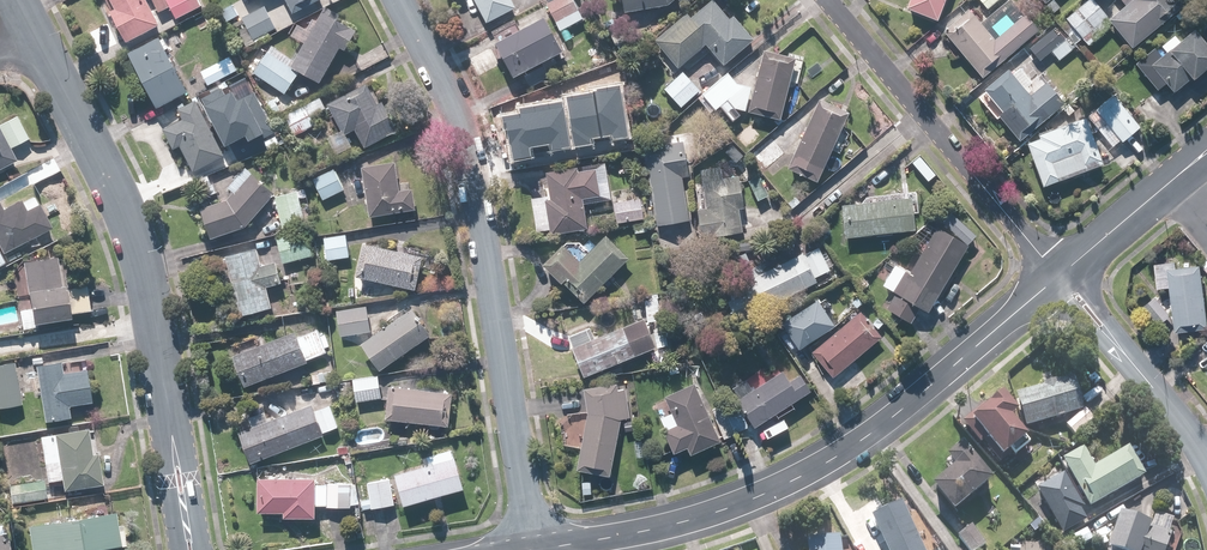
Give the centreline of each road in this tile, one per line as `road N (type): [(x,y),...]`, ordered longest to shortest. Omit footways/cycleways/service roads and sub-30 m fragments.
road 1 (residential): [(1067,276),(896,414),(764,493),(713,512),(530,549)]
road 2 (residential): [(399,0),(459,126),(530,549)]
road 3 (residential): [(34,42),(135,235),(149,283),(185,549)]
road 4 (residential): [(1067,276),(822,0)]
road 5 (residential): [(1206,466),(1067,276)]
road 6 (residential): [(1206,153),(1067,276)]

